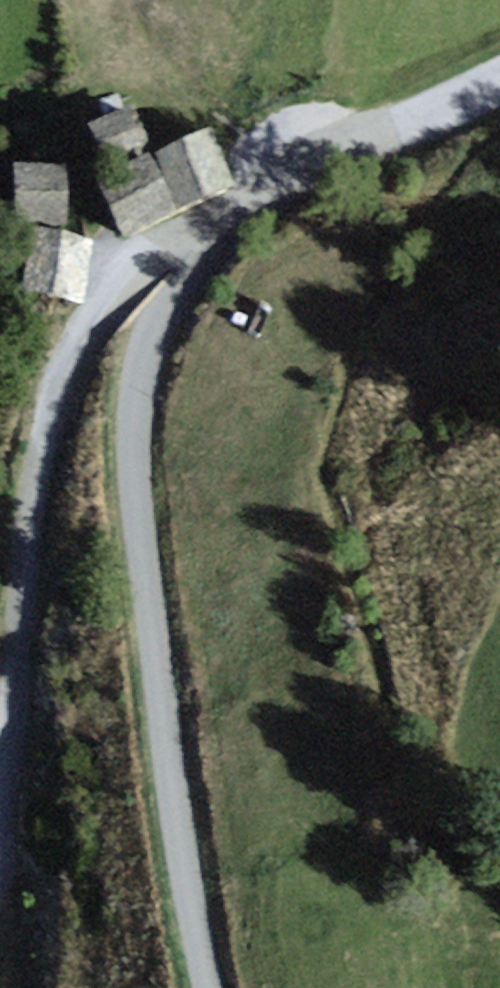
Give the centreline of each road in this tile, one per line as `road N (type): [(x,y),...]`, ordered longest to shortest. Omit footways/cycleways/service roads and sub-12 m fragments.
road 1 (unclassified): [(219,249),(155,332),(138,397),(133,478),(160,705),(210,987)]
road 2 (unclassified): [(219,249),(149,268),(80,360),(0,611)]
road 3 (unclassified): [(499,84),(349,154),(219,249)]
road 4 (track): [(0,808),(37,987)]

